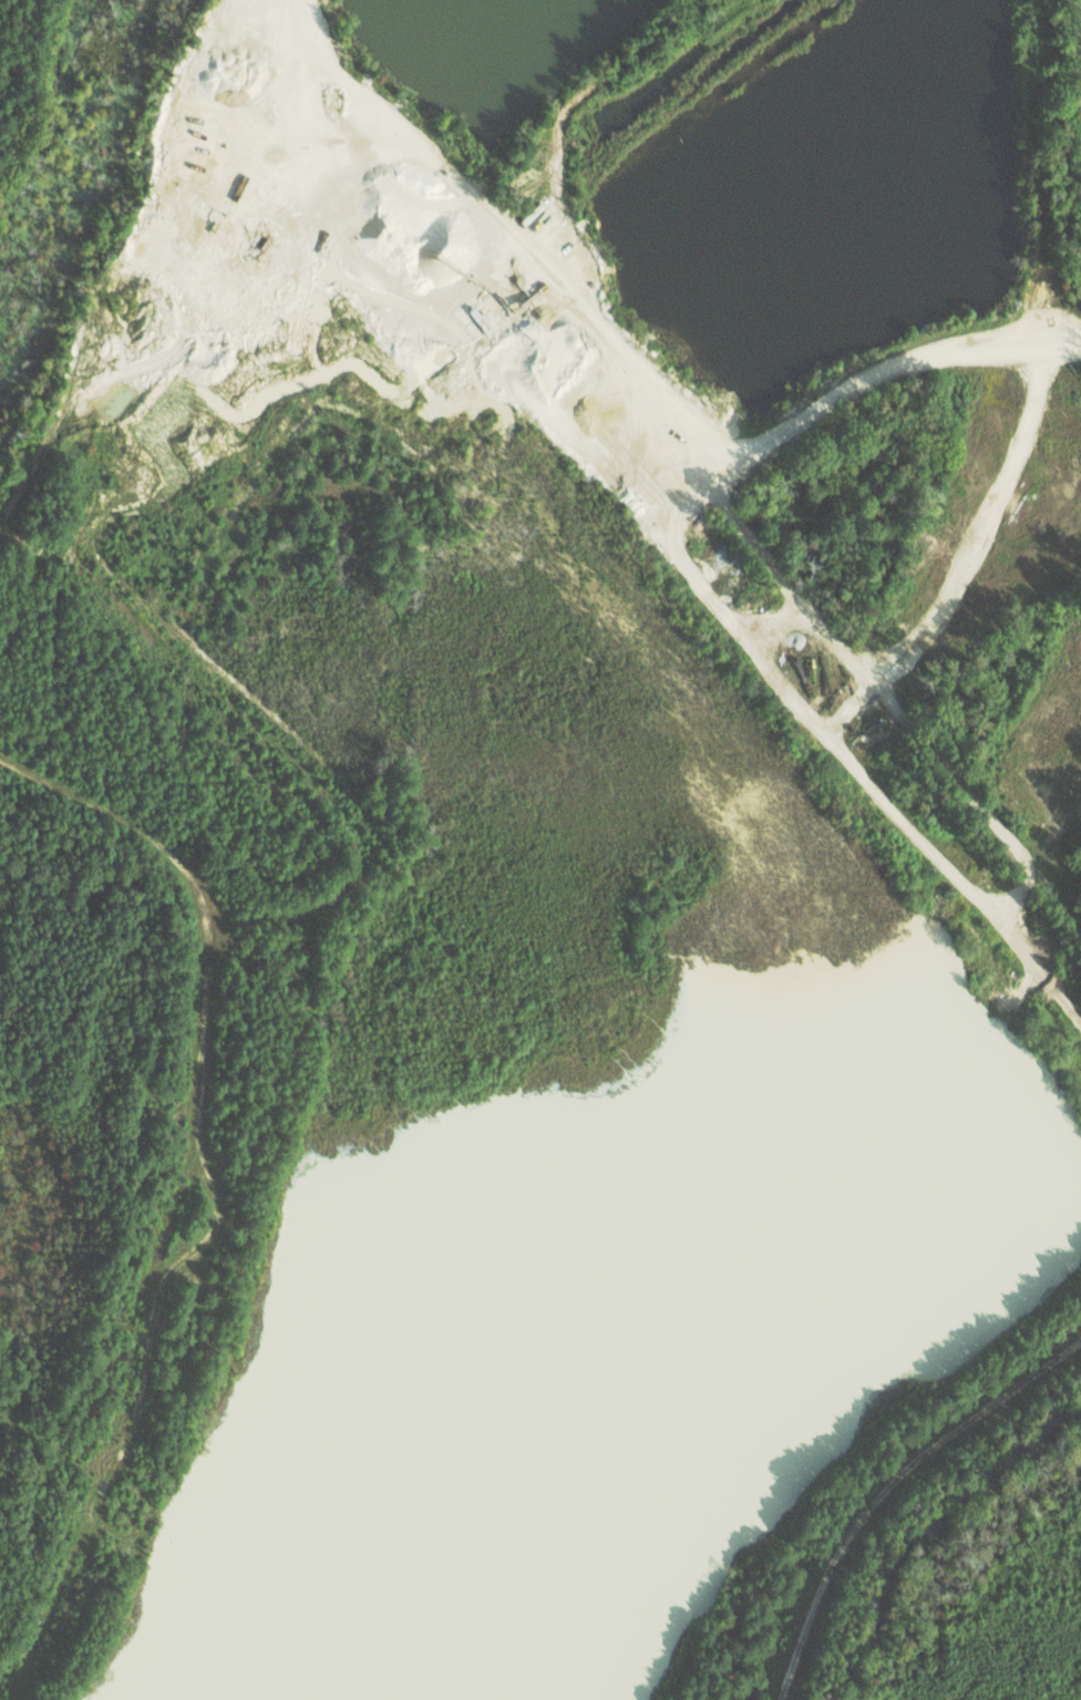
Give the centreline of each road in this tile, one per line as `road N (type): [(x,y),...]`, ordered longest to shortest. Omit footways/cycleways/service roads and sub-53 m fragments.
road 1 (residential): [(598,132),(741,0)]

